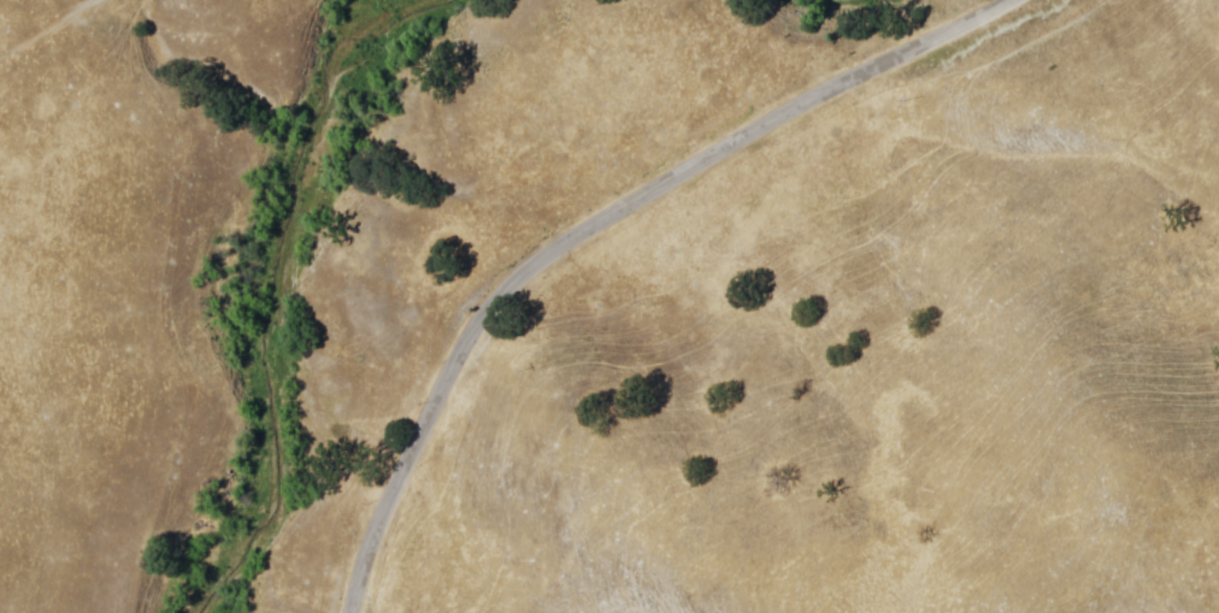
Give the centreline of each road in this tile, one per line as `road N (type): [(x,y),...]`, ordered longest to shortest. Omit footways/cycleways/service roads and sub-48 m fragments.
road 1 (tertiary): [(352,612),(382,517),(424,424),(502,294),(567,240),(826,88),(1001,0)]

